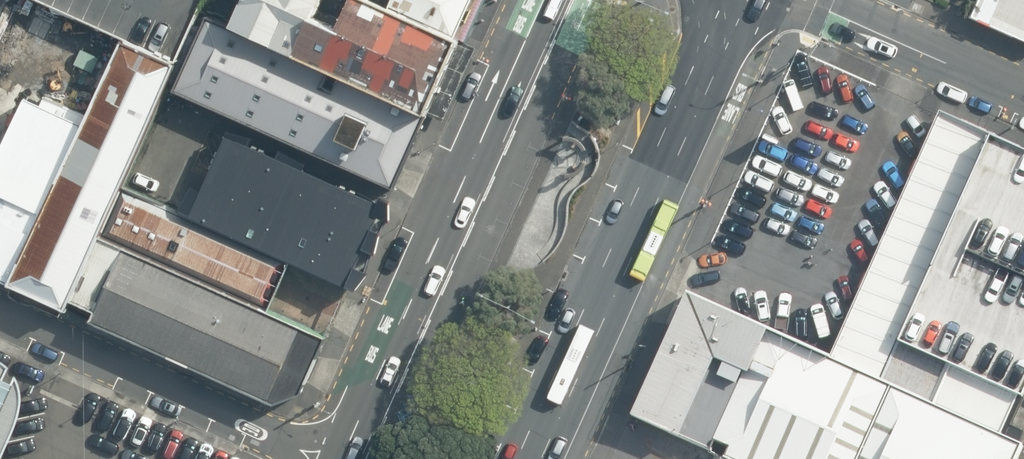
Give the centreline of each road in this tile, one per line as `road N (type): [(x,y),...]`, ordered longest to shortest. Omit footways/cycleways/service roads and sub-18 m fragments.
road 1 (trunk): [(741,0),(536,458)]
road 2 (primary): [(349,458),(551,0)]
road 3 (unclassified): [(313,458),(0,317)]
road 4 (tertiary): [(1023,98),(803,0)]

